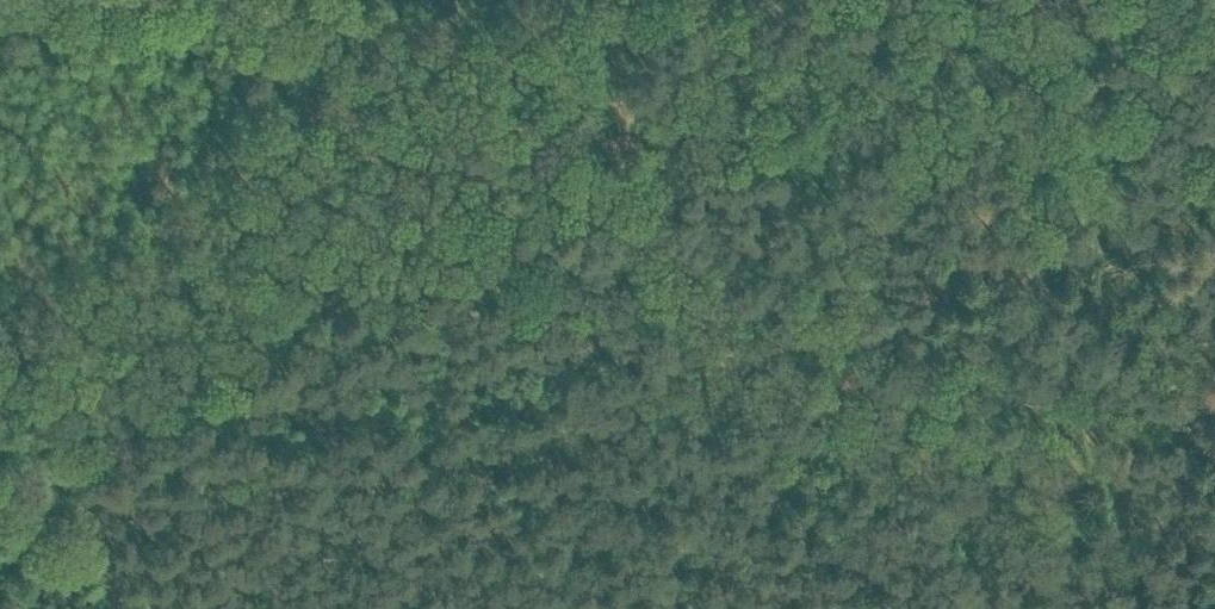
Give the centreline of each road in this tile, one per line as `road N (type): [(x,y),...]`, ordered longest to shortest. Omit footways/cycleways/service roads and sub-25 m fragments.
road 1 (track): [(664,608),(1156,0)]

